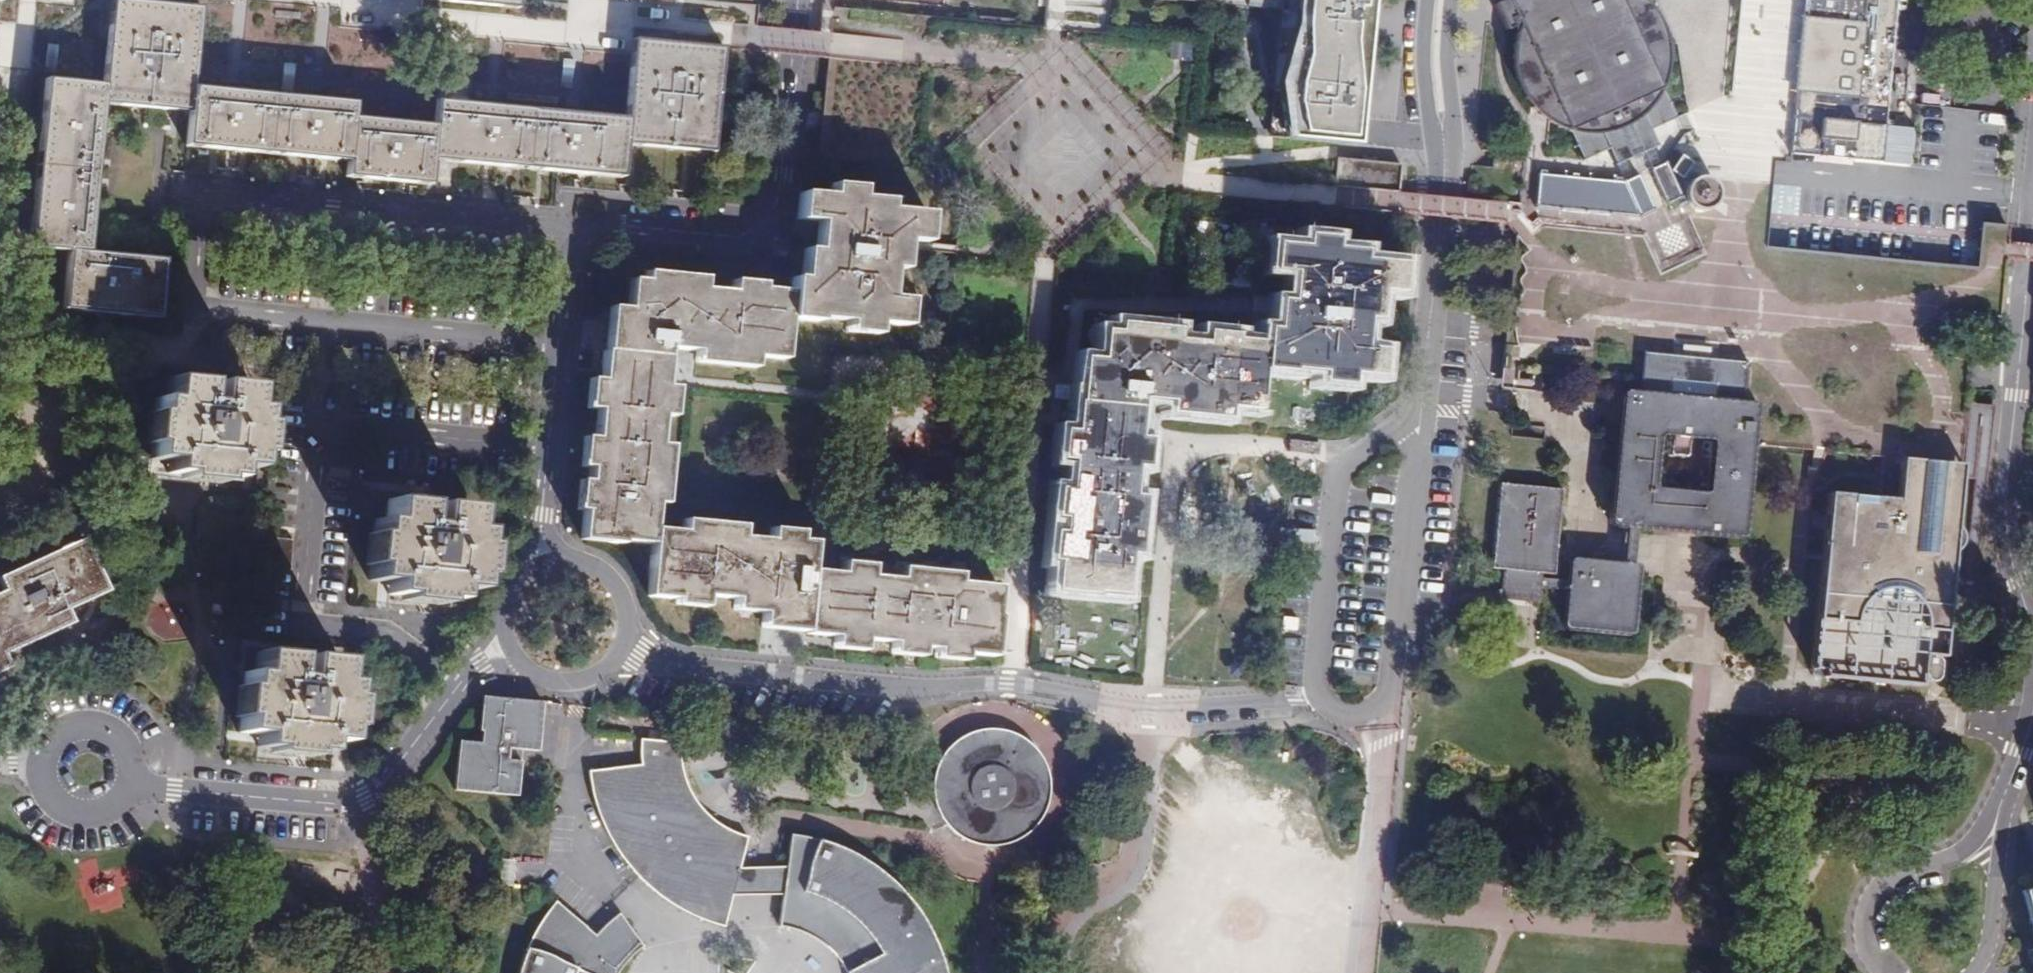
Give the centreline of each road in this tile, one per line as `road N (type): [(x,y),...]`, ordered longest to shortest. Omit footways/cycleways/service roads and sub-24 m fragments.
road 1 (residential): [(796,0),(777,207),(745,234),(604,224),(573,252),(544,513),(548,565)]
road 2 (residential): [(622,641),(681,667),(1008,681),(1150,713),(1320,696)]
road 3 (residential): [(510,641),(479,664),(368,795),(344,803),(176,789),(137,795)]
road 4 (residential): [(1418,392),(1434,329),(1445,153),(1443,0)]
road 5 (residential): [(1320,696),(1353,714),(1390,700),(1424,412),(1418,392)]
road 6 (residential): [(2032,618),(2008,552),(2007,513),(2026,283)]
road 7 (residential): [(1418,392),(1395,429),(1337,477),(1320,696)]
road 8 (residential): [(1993,839),(1886,875),(1867,893),(1855,929),(1870,972)]
road 9 (residential): [(137,795),(143,777),(136,741),(107,717),(69,718),(53,728),(35,758)]
road 10 (residential): [(35,758),(39,794),(63,818),(113,819),(137,795)]
road 11 (residential): [(510,641),(535,672),(574,680),(603,667),(622,641)]
road 12 (residential): [(622,641),(614,587),(585,566),(548,565)]

